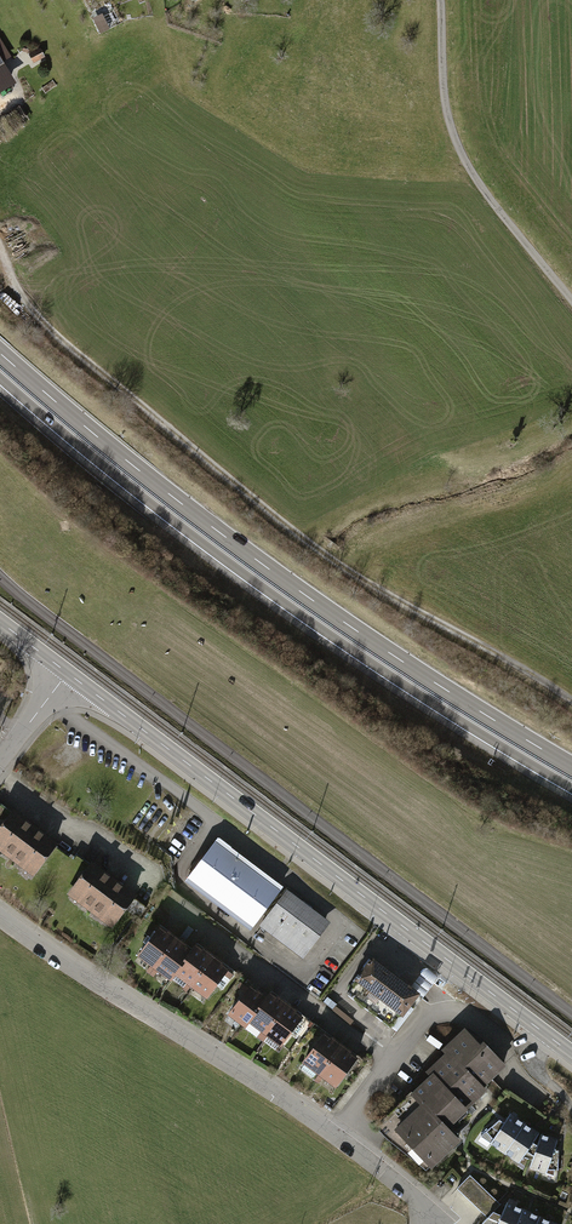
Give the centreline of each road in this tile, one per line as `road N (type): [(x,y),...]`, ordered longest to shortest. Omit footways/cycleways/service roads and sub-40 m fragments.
road 1 (residential): [(0,580),(571,1013)]
road 2 (trunk): [(571,766),(272,571),(0,353)]
road 3 (trunk): [(0,378),(292,609),(571,789)]
road 4 (secondary): [(544,1034),(67,673)]
road 5 (residential): [(436,1218),(336,1134),(0,915)]
road 6 (residential): [(441,0),(445,98),(460,150),(571,300)]

